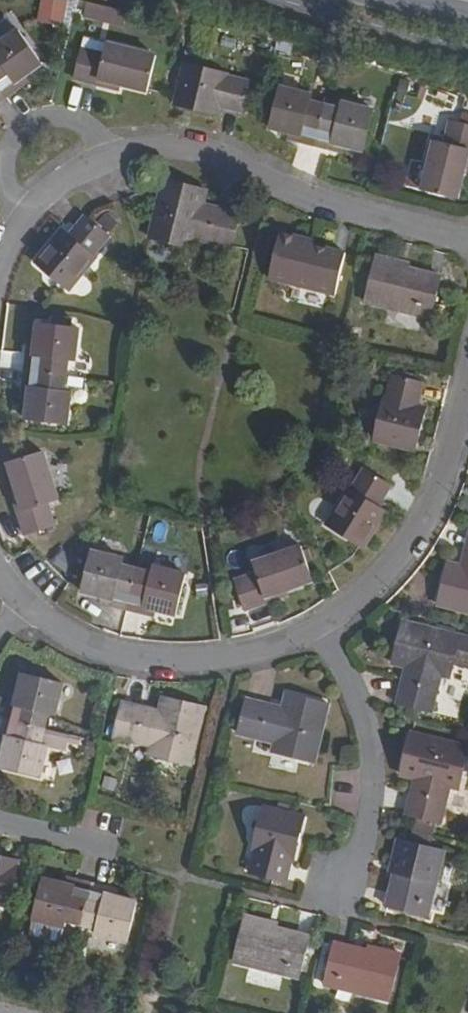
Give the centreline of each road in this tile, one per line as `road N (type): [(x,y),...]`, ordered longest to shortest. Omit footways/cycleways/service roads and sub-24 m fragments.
road 1 (residential): [(98,150),(187,149),(325,208),(467,242)]
road 2 (residential): [(467,350),(431,506),(390,562),(320,628)]
road 3 (residential): [(320,628),(250,655),(152,662),(88,643),(20,601)]
road 4 (residential): [(345,916),(368,821),(370,742),(355,692),(320,628)]
road 5 (residential): [(0,148),(15,121),(60,116),(98,150)]

